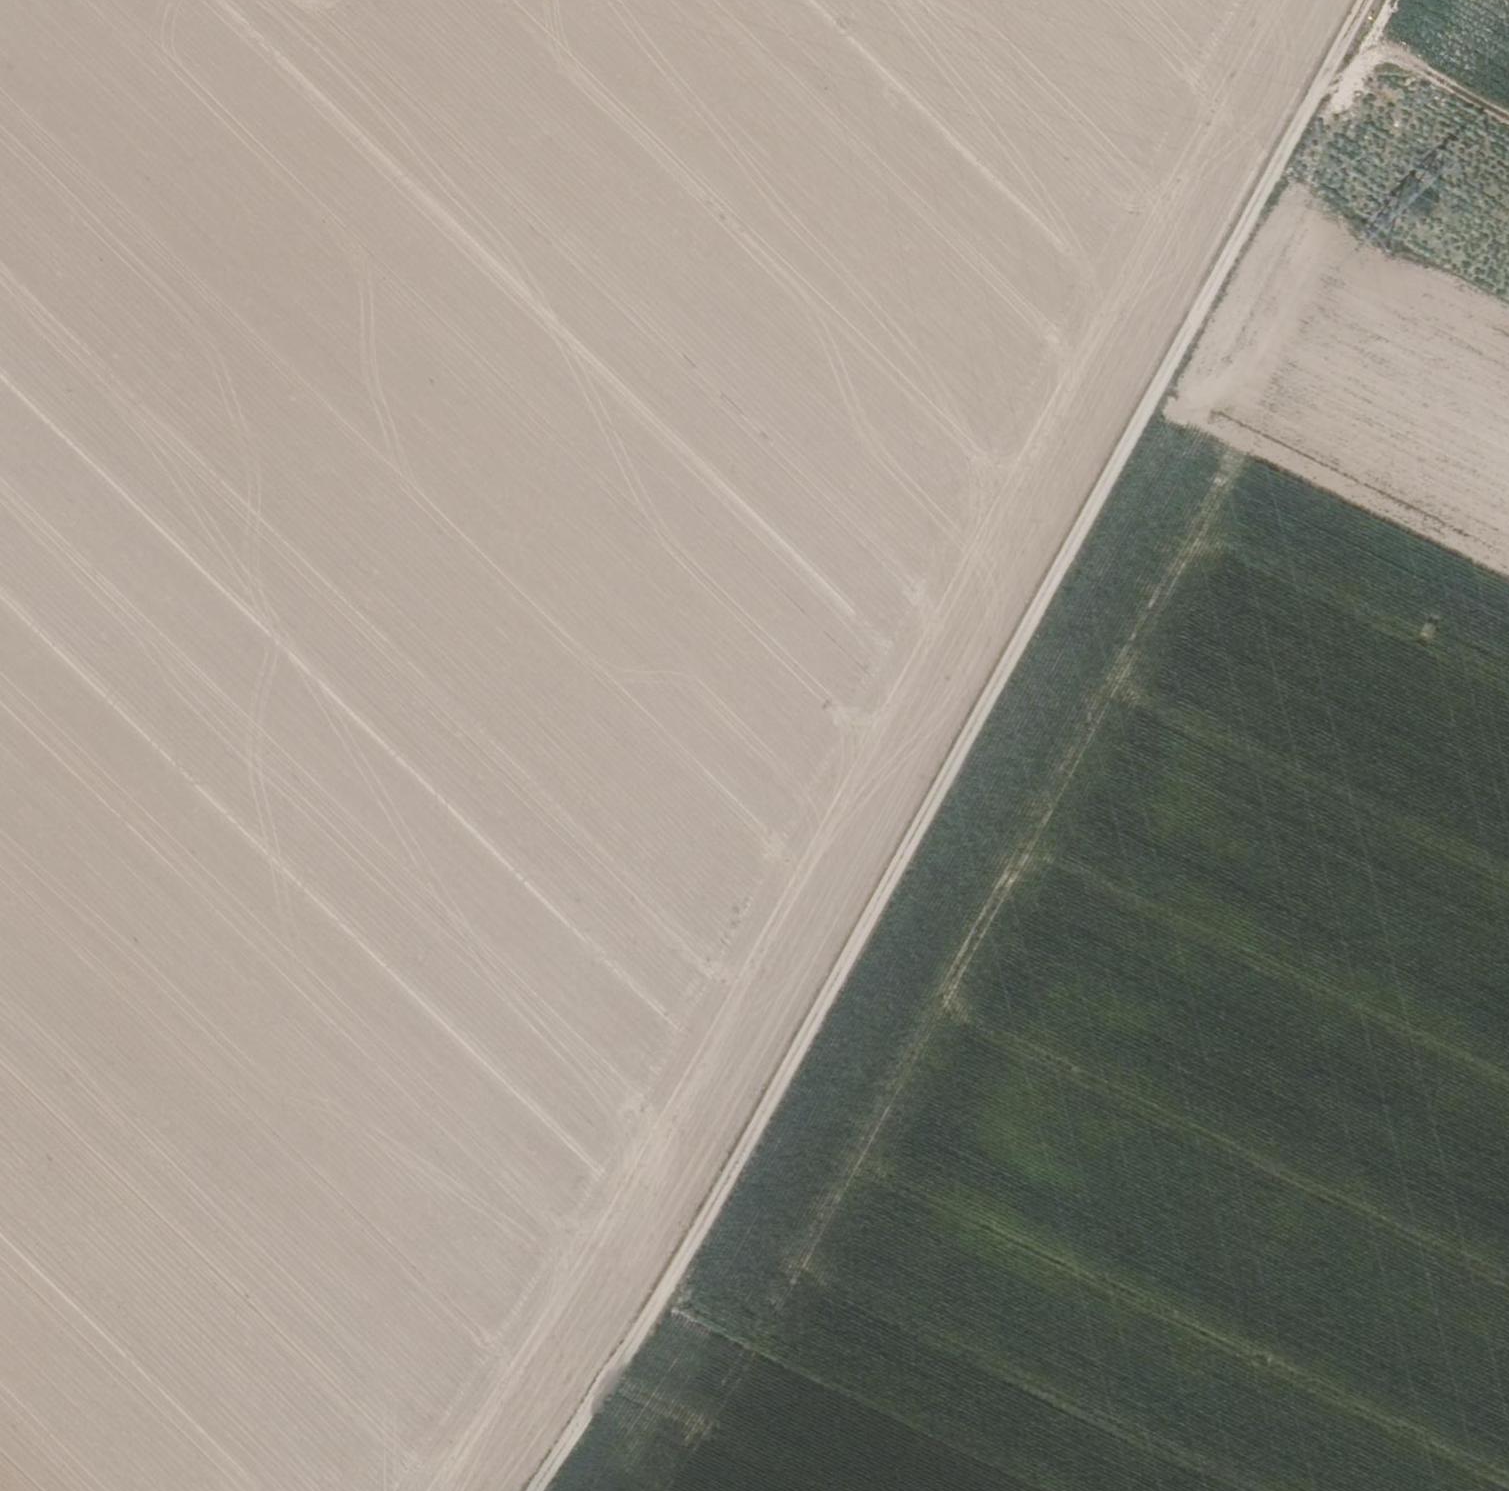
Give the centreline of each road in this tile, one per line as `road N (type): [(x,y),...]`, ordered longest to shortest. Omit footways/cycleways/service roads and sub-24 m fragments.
road 1 (track): [(537,1490),(715,1213),(1355,0)]

